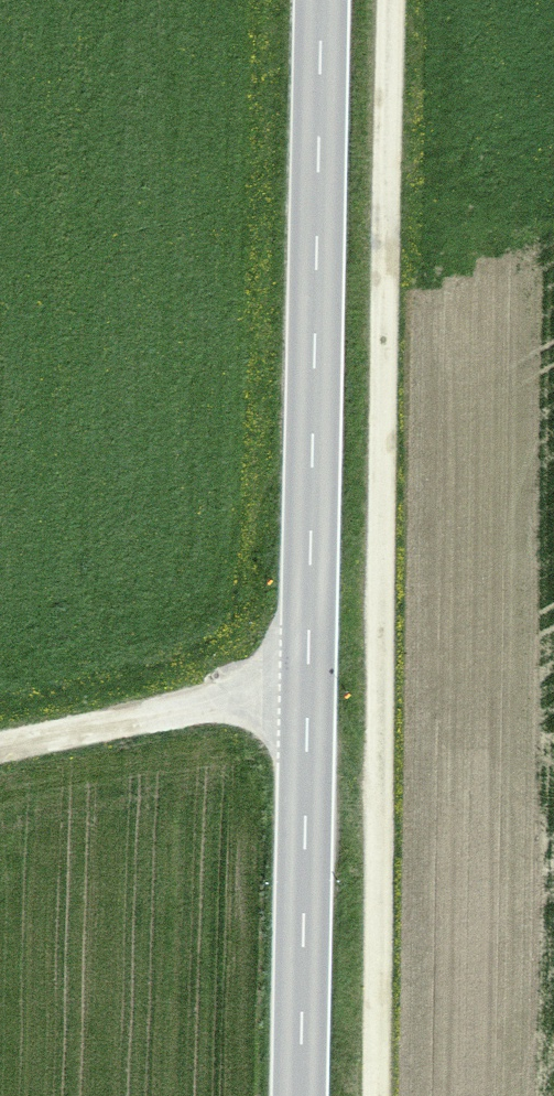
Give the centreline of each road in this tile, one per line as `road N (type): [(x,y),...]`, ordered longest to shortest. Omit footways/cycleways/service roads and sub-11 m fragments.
road 1 (tertiary): [(328,0),(301,1095)]
road 2 (track): [(367,1095),(385,0)]
road 3 (track): [(308,692),(189,707),(0,752)]

